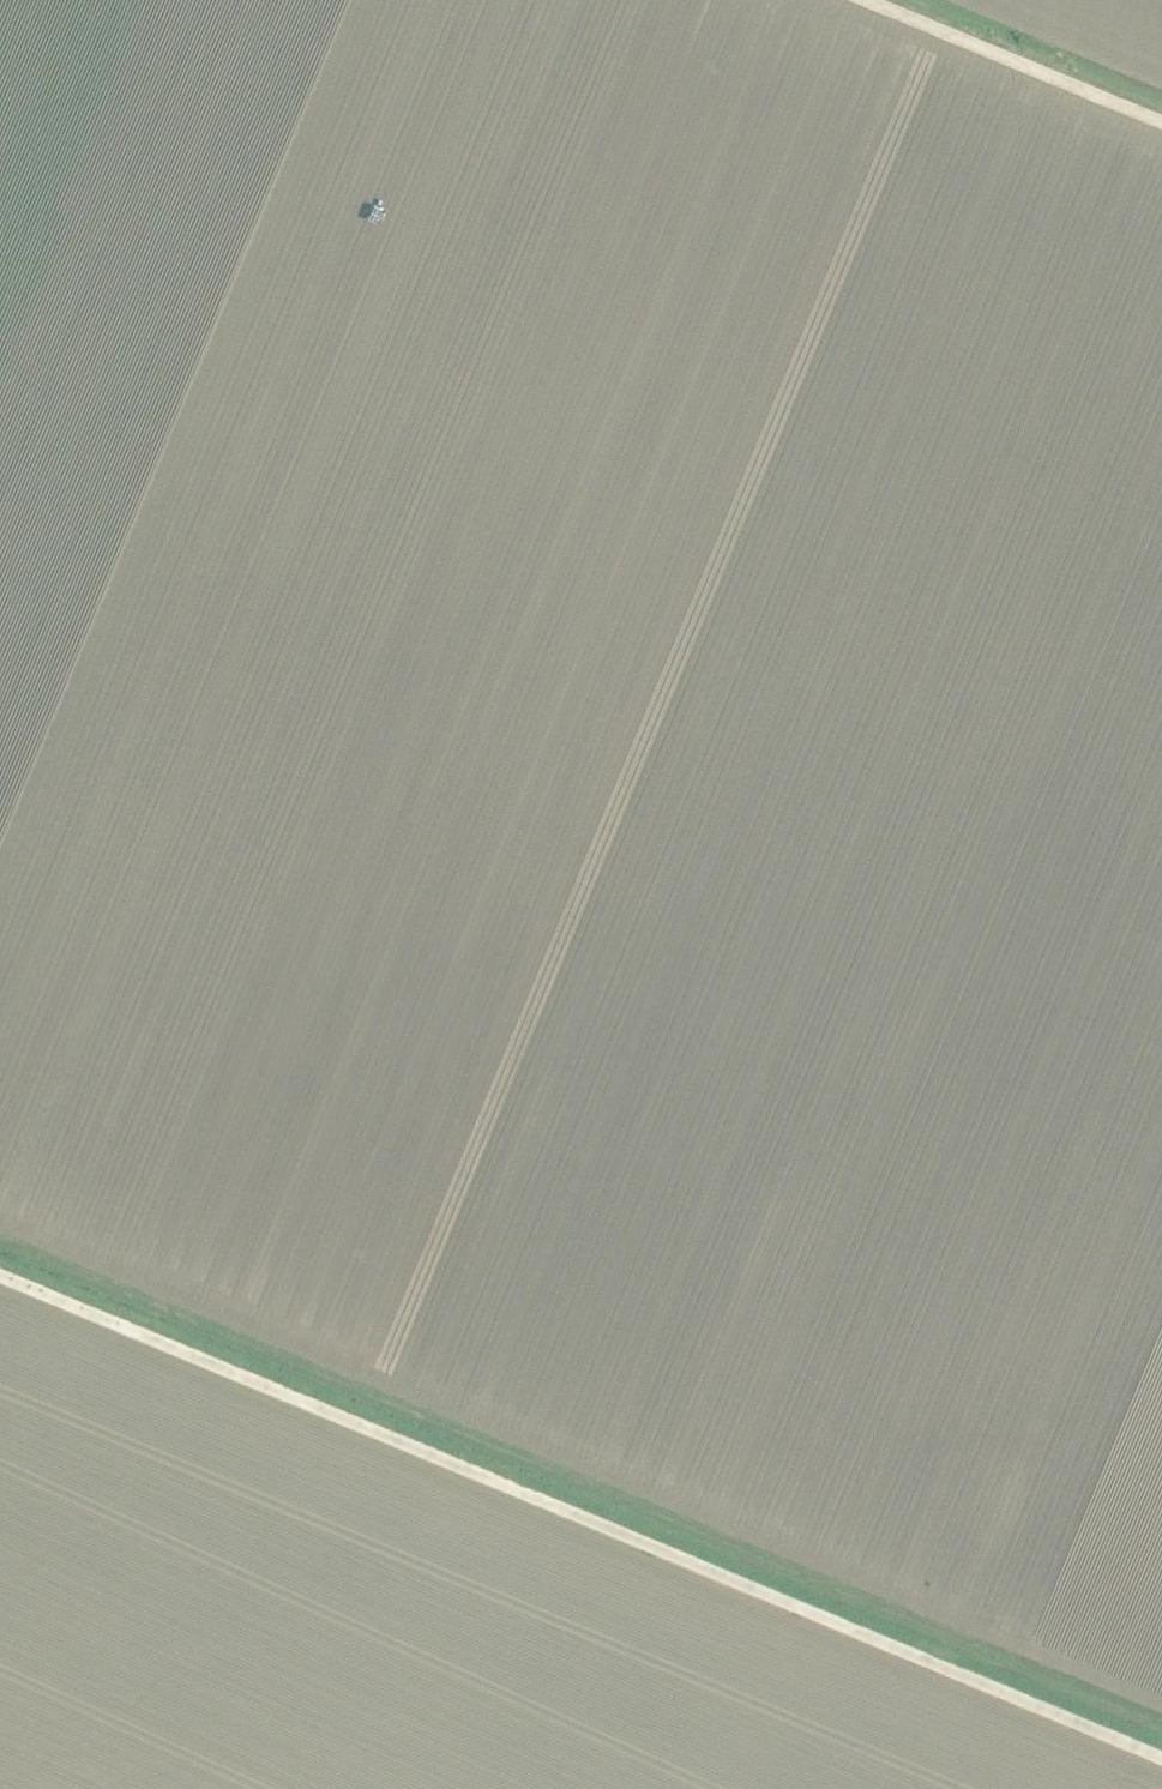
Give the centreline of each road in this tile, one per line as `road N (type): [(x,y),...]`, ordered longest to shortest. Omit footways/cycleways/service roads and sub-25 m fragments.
road 1 (track): [(1161,120),(872,0)]

